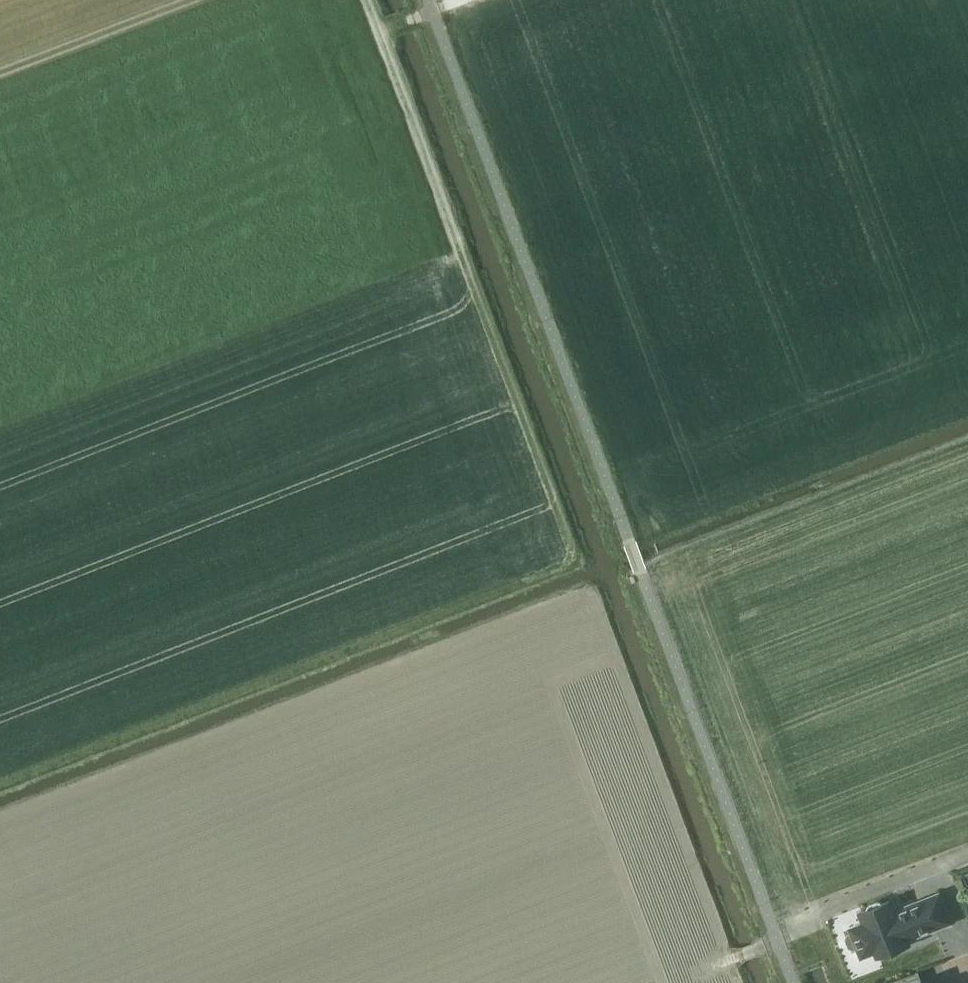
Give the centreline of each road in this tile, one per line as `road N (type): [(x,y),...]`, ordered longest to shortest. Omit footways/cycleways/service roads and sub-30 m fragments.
road 1 (track): [(730,961),(766,948),(799,920),(967,855)]
road 2 (track): [(0,64),(165,0)]
road 3 (track): [(365,0),(377,31),(464,0)]

